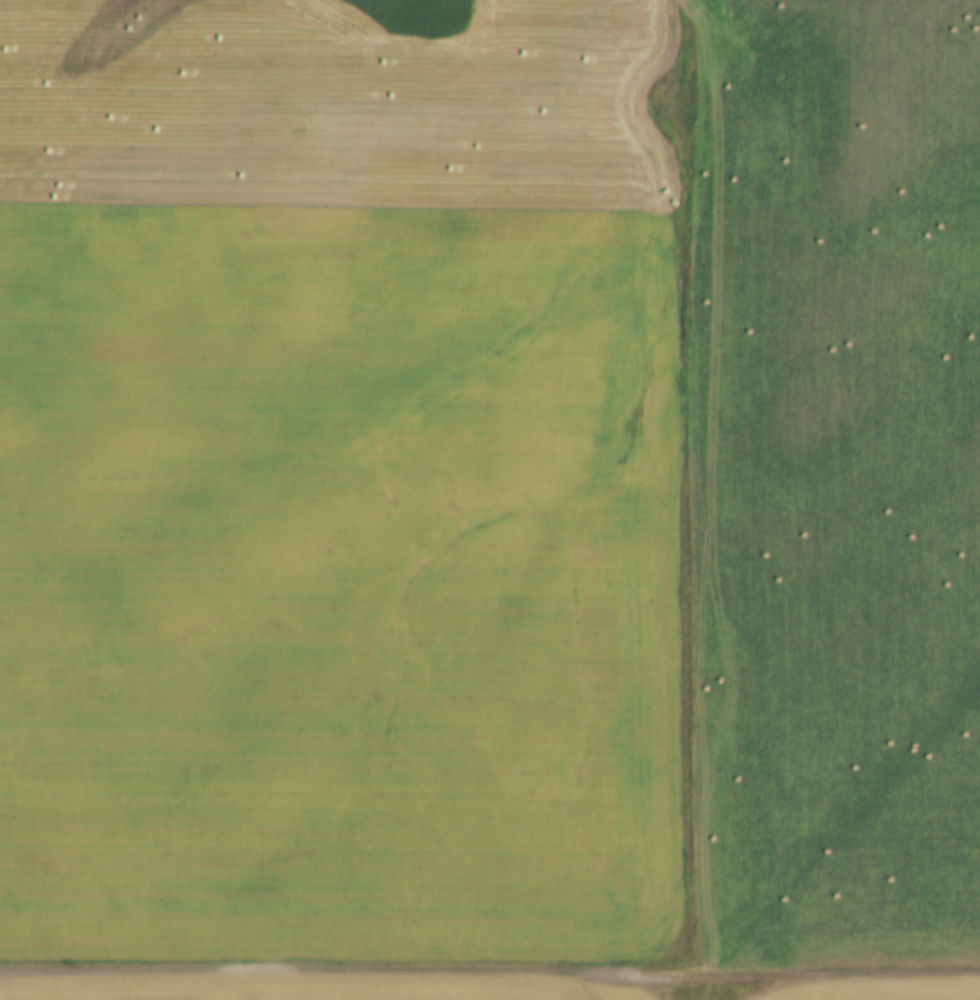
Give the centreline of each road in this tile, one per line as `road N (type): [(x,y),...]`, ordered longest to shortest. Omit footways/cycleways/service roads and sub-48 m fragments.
road 1 (track): [(0,968),(846,977),(979,970)]

